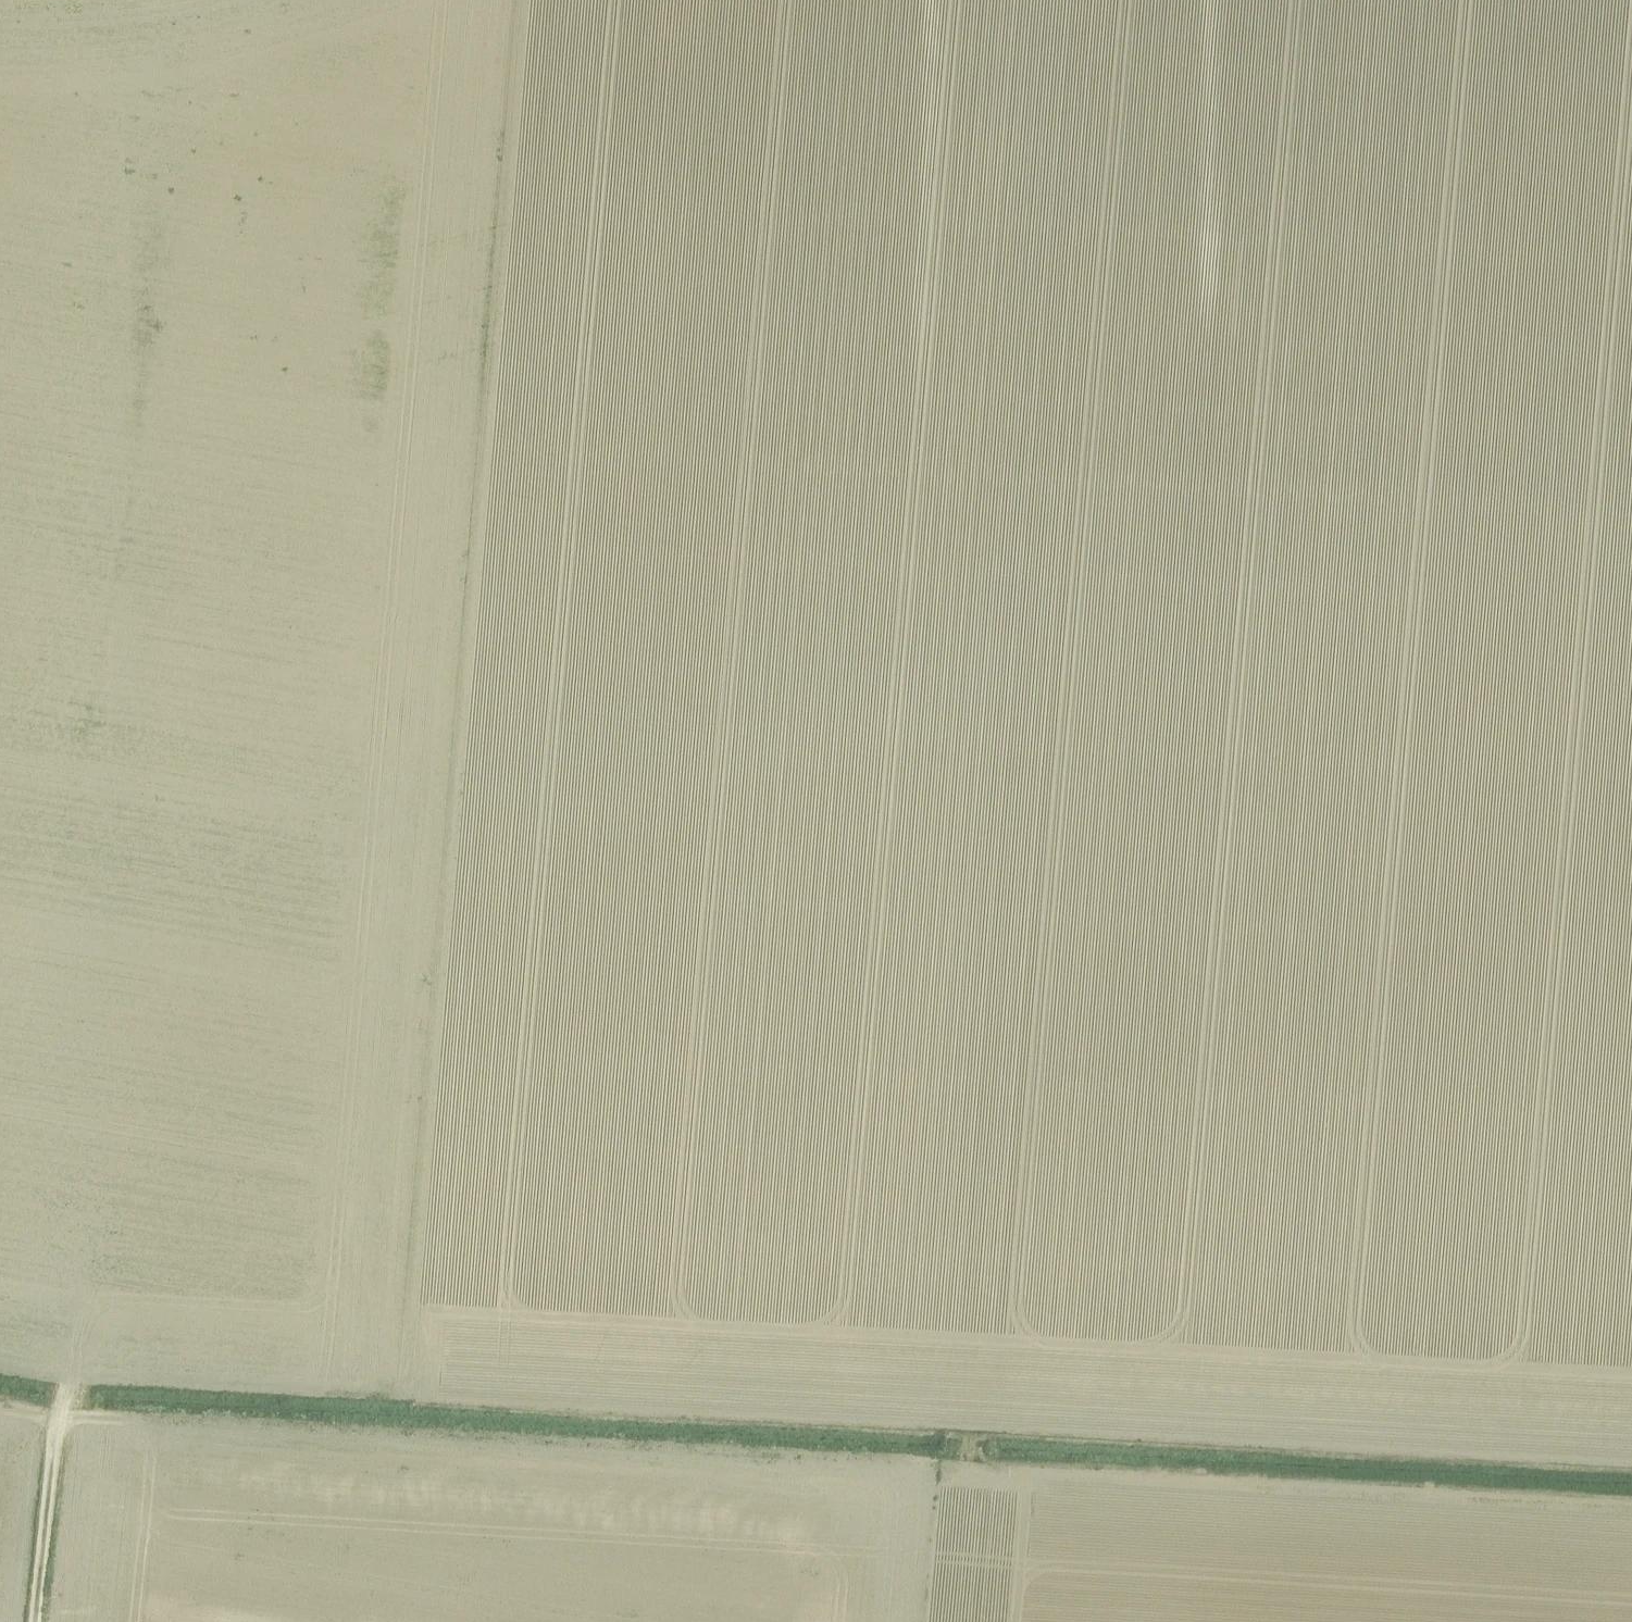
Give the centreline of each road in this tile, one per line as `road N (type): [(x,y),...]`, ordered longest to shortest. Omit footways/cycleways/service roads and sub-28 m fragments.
road 1 (track): [(30,1621),(60,1388)]

